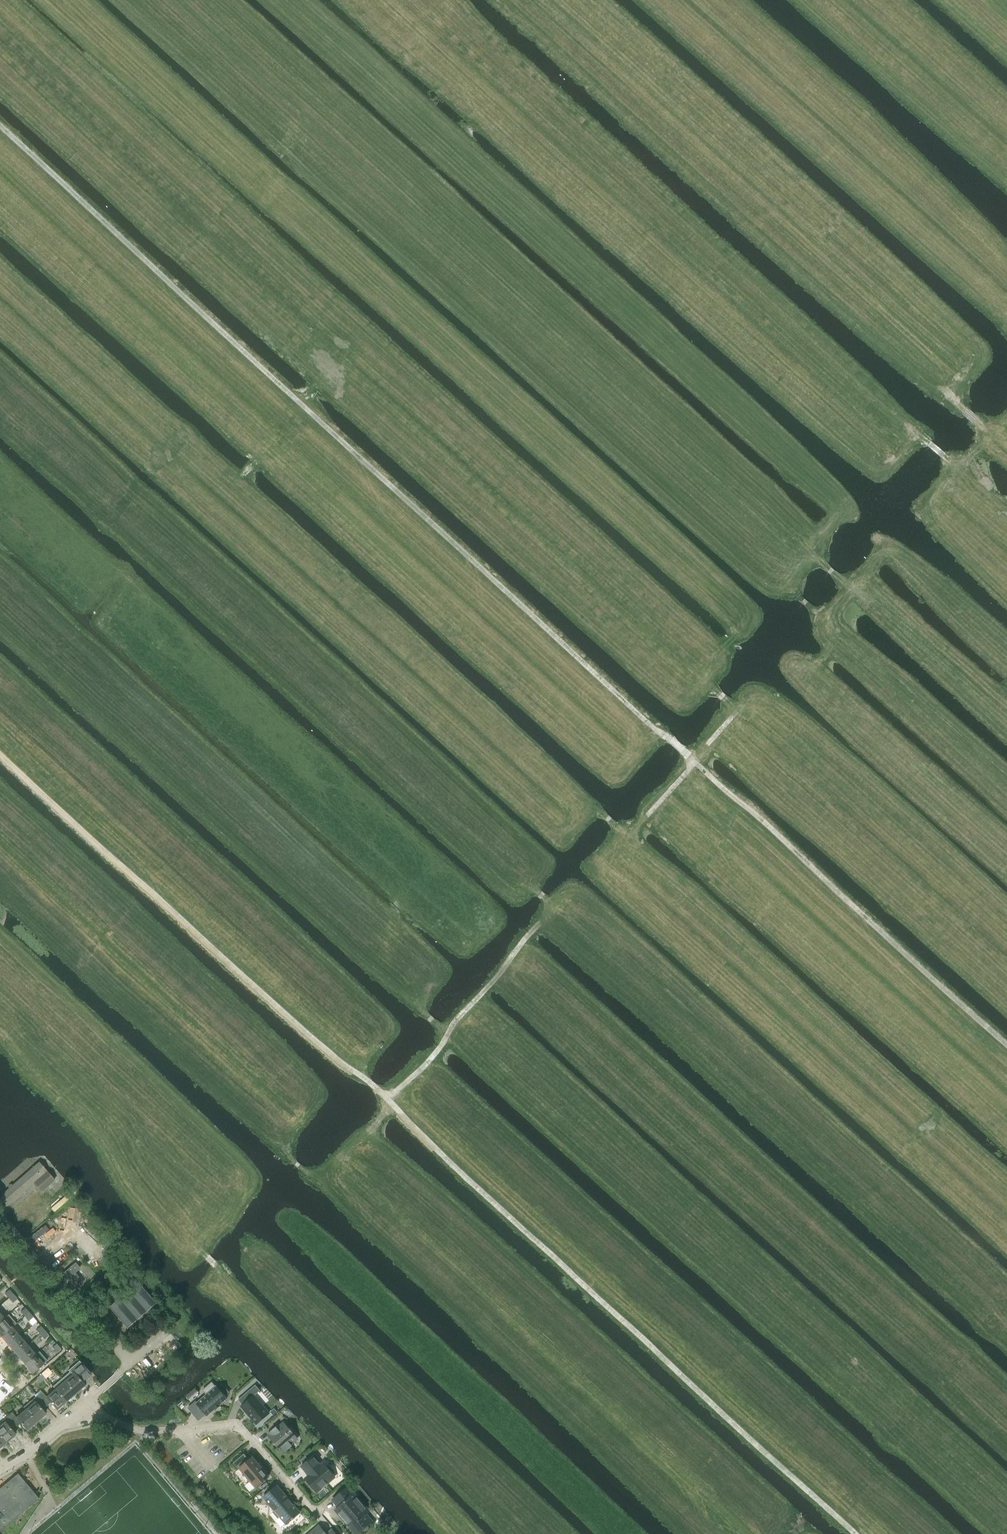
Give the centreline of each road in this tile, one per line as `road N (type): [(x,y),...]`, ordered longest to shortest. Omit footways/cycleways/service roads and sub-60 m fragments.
road 1 (track): [(1006,1044),(0,126)]
road 2 (track): [(852,1533),(377,1088),(253,989),(0,756)]
road 3 (residential): [(325,1511),(243,1429),(134,1427),(84,1402)]

